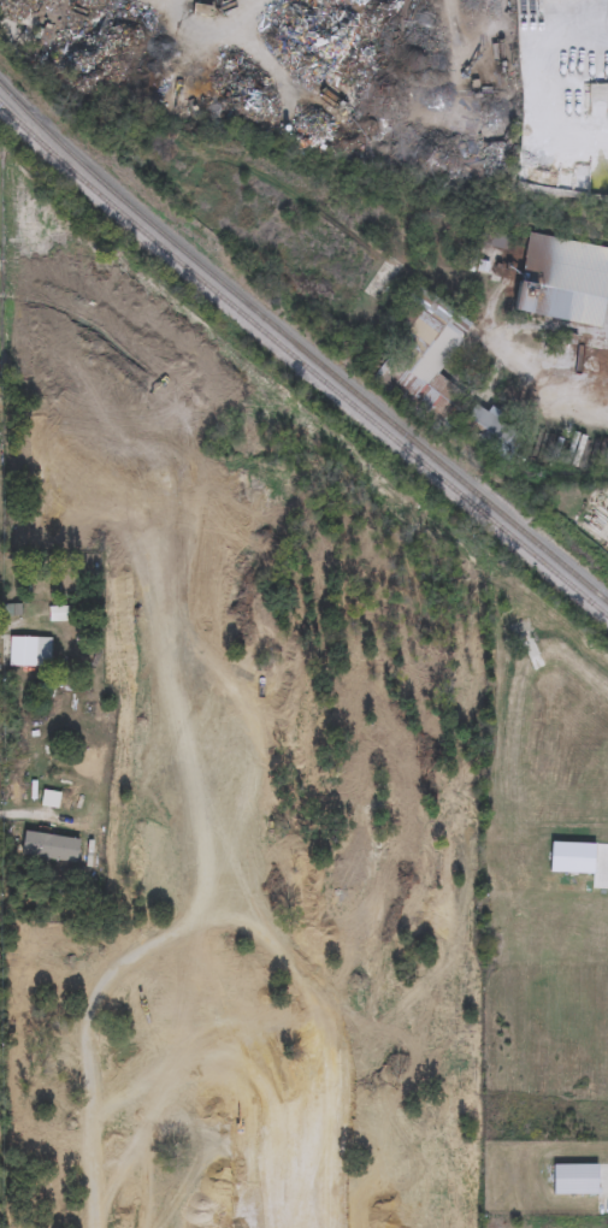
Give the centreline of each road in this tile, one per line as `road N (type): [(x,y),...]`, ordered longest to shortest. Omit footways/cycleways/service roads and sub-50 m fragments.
road 1 (residential): [(96,1227),(90,967)]

